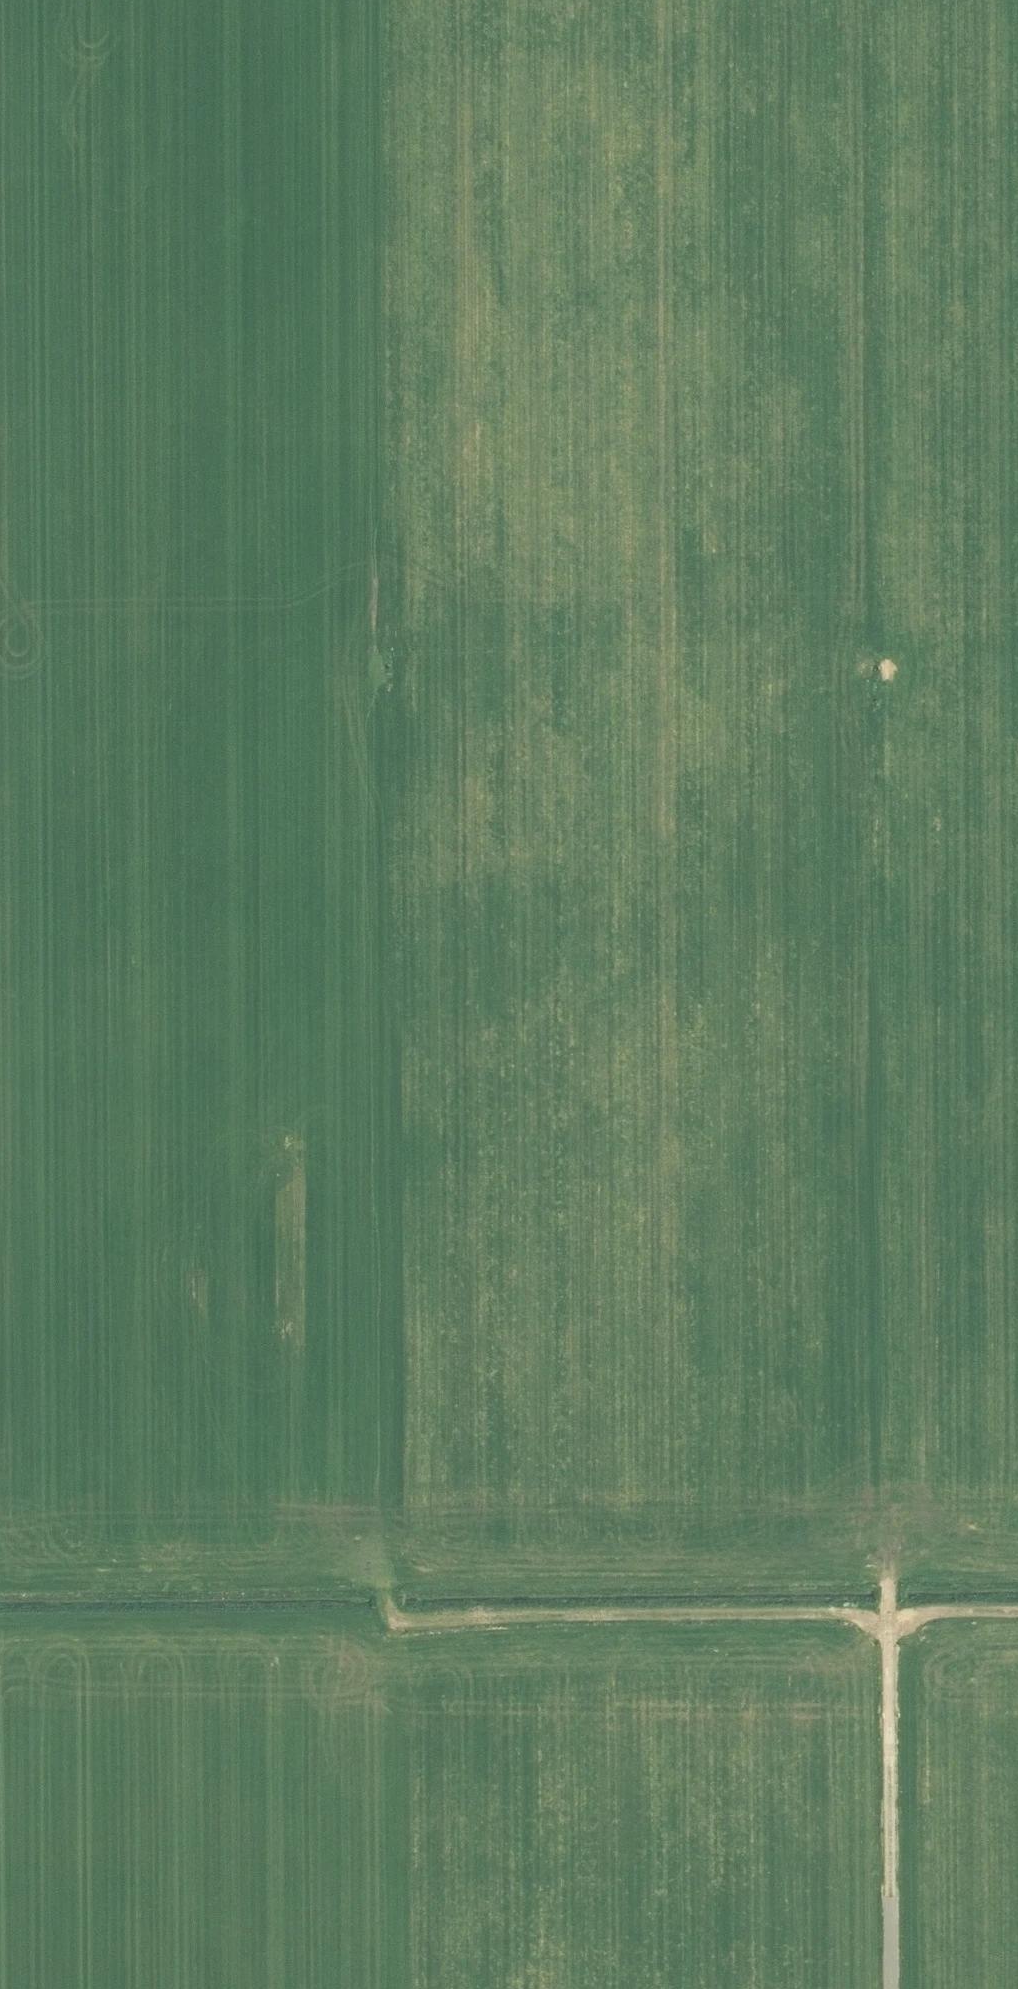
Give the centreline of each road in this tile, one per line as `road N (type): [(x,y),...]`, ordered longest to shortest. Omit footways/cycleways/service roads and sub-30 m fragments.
road 1 (track): [(882,1988),(881,1618),(914,1610),(1017,1610)]
road 2 (track): [(881,1618),(412,1620)]

